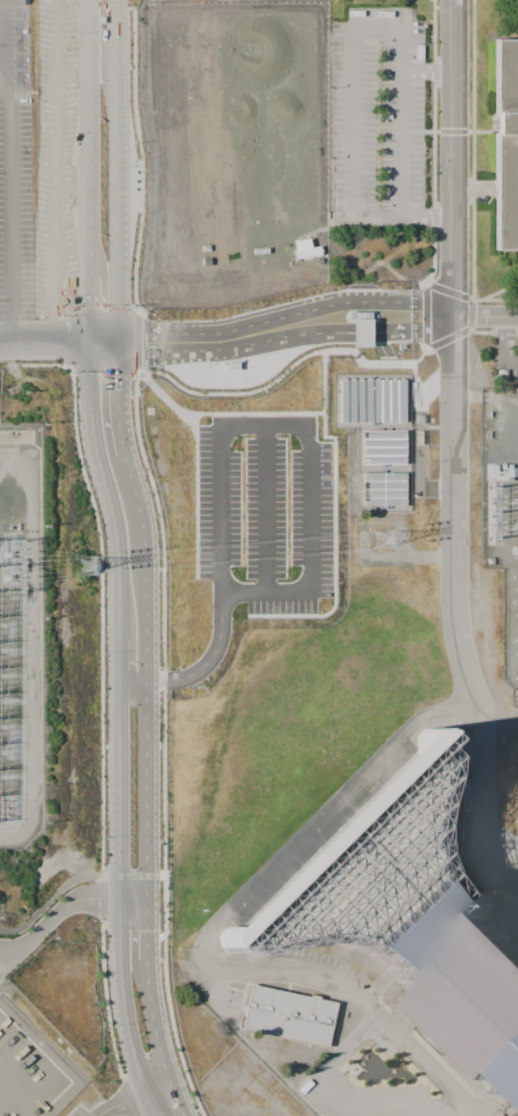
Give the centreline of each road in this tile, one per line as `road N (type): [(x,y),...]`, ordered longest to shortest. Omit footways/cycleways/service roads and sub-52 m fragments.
road 1 (residential): [(515,881),(483,836),(477,784),(485,728),(456,606),(453,0)]
road 2 (residential): [(89,340),(95,457),(119,540),(119,970),(126,1040),(153,1115)]
road 3 (residential): [(115,341),(121,449),(142,523),(146,577),(146,899),(157,1017),(190,1115)]
road 4 (residential): [(475,1115),(364,992),(213,964),(203,938),(423,715),(454,709),(483,719)]
road 5 (residential): [(117,0),(115,341)]
road 6 (residential): [(90,0),(89,340)]
road 7 (residential): [(330,318),(214,341),(89,340)]

